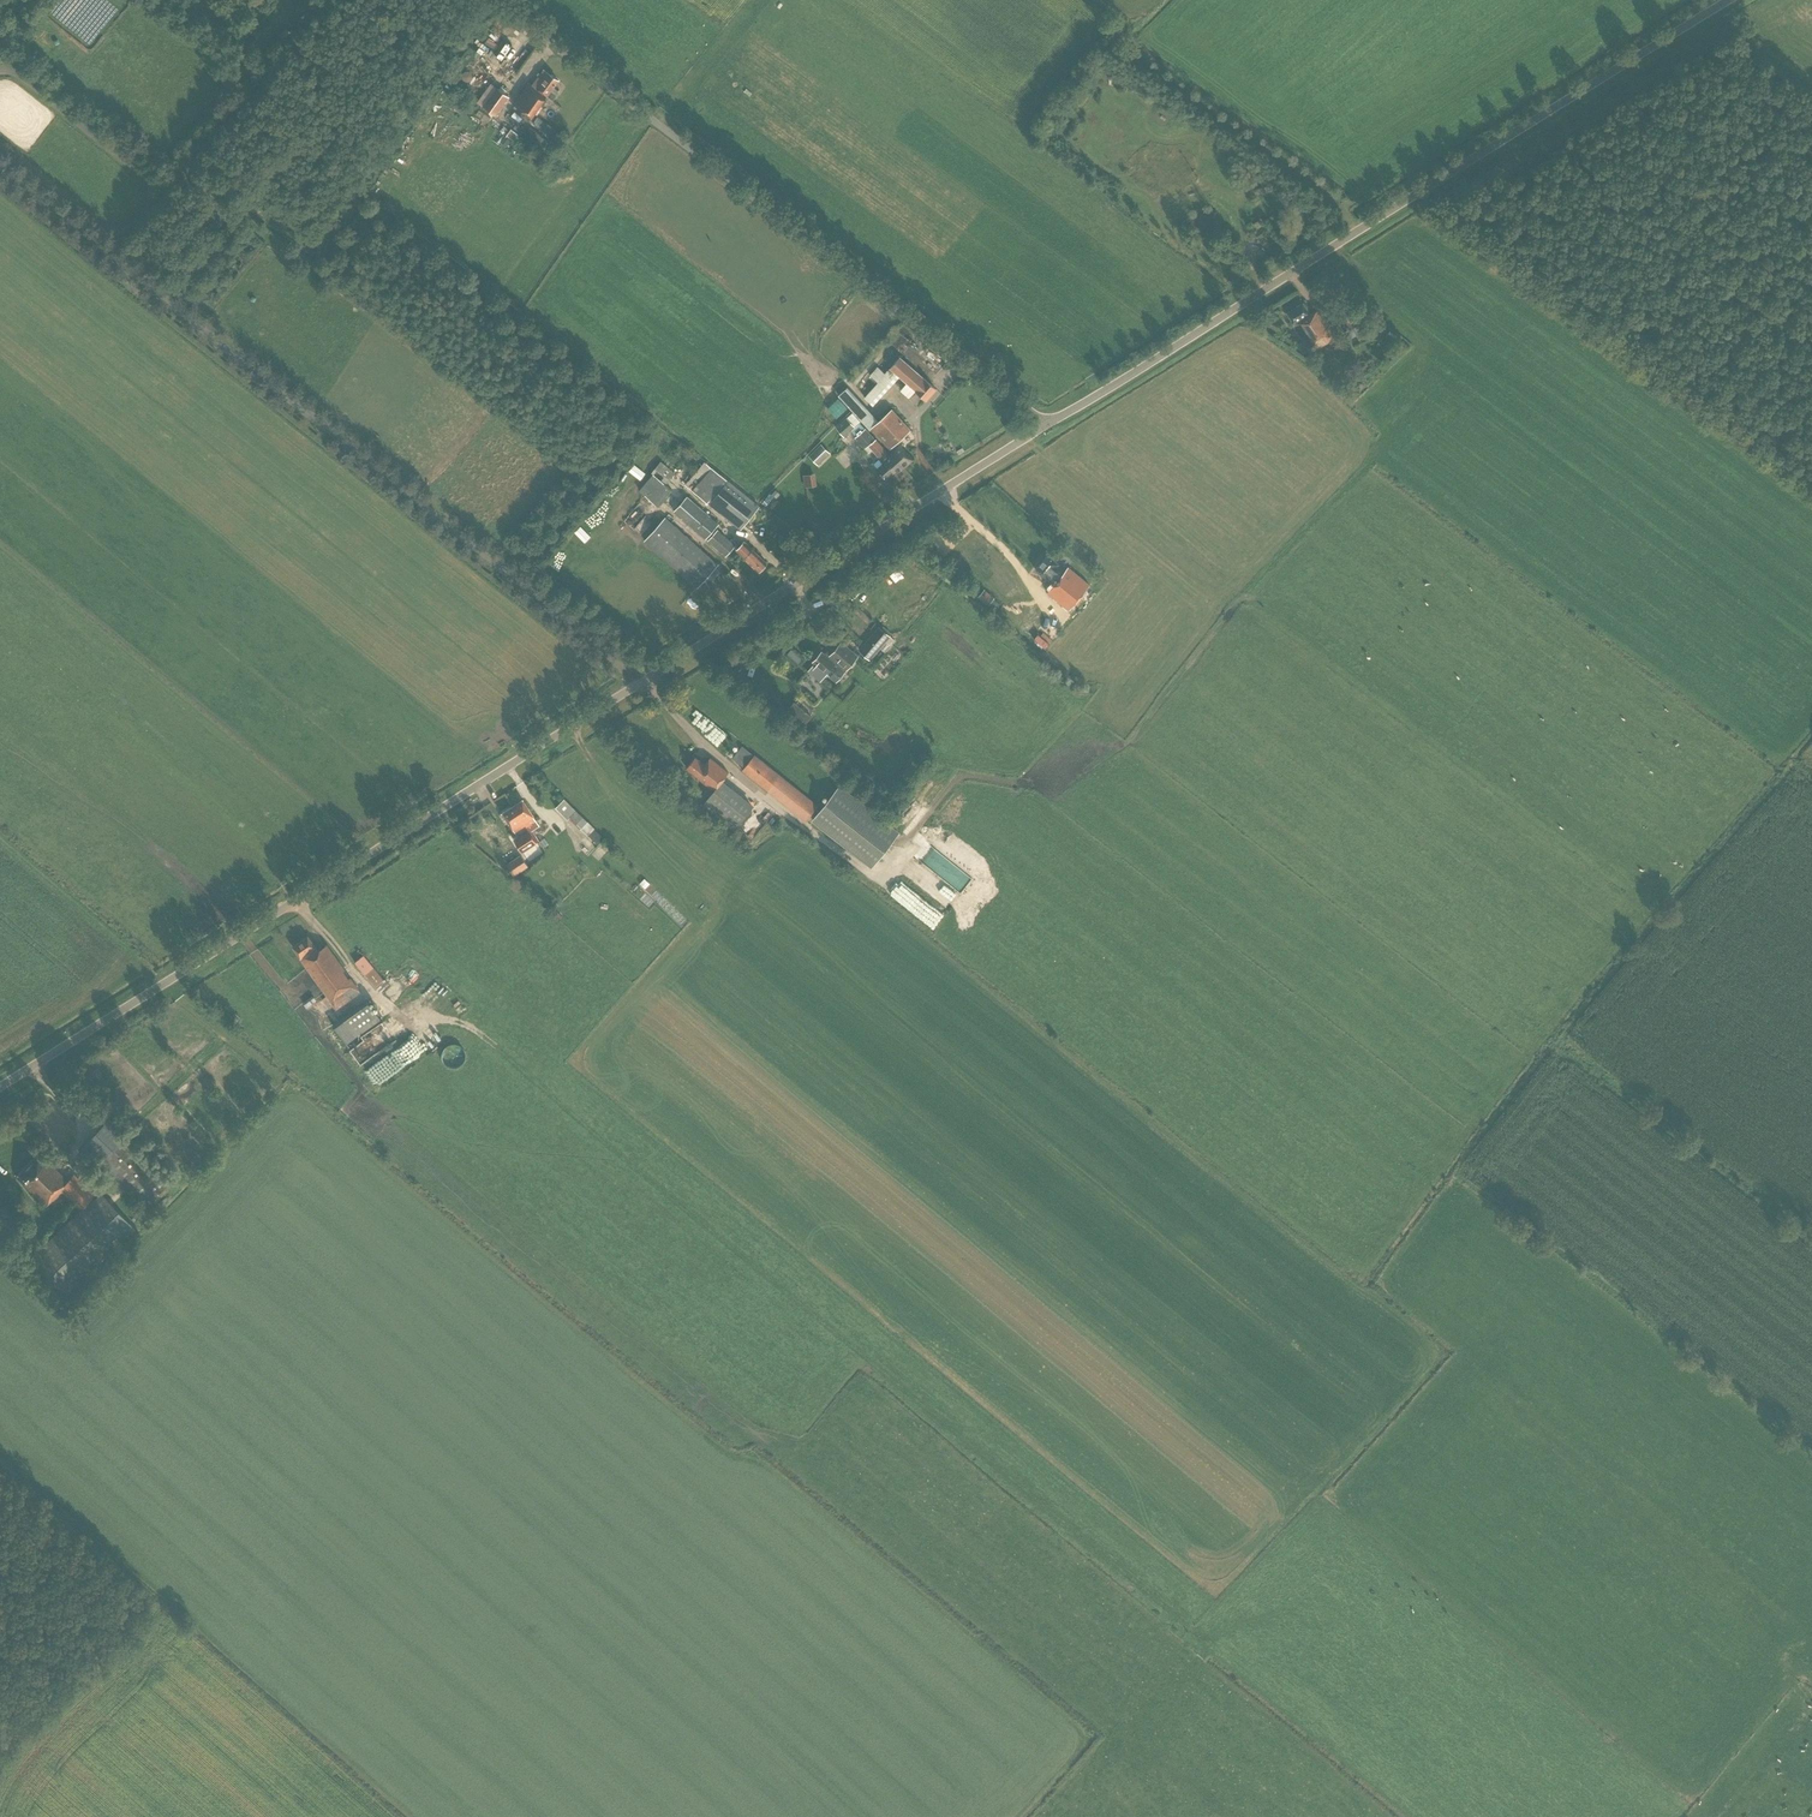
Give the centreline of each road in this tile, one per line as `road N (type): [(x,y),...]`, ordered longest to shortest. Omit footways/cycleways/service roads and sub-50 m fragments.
road 1 (unclassified): [(0,168),(638,685)]
road 2 (unclassified): [(1041,428),(1729,0)]
road 3 (unclassified): [(0,1087),(638,685)]
road 4 (unclassified): [(1041,428),(1028,409),(495,0)]
road 5 (unclassified): [(638,685),(1041,428)]
road 6 (track): [(1339,243),(1425,338),(1432,392),(1245,598)]
road 7 (track): [(1245,598),(1129,743),(1071,789),(960,775),(909,840)]
road 8 (track): [(1121,28),(1110,43),(1336,201),(1357,231)]
road 9 (track): [(1245,598),(1202,588),(1026,437)]
road 10 (track): [(1811,92),(1732,35),(1717,35),(1637,85),(1611,50)]
road 11 (track): [(1637,85),(1437,209)]

